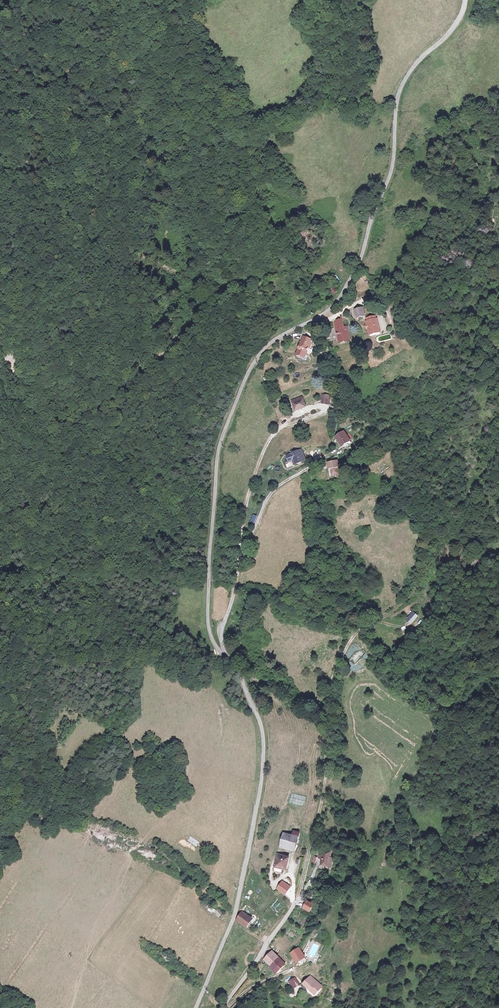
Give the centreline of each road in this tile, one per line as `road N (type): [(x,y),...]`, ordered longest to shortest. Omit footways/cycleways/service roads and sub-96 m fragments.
road 1 (residential): [(465,0),(455,27),(400,87),(391,169),(355,270),(332,308),(261,354),(219,451),(207,622),(260,722),(264,758),(234,916),(195,1007)]
road 2 (track): [(351,639),(330,686),(325,789),(297,900)]
road 3 (track): [(498,427),(498,453),(432,537),(421,579),(351,639)]
road 4 (track): [(312,466),(268,495),(247,543),(224,620),(232,663)]
road 5 (track): [(339,409),(270,440),(246,508),(241,563)]
road 6 (track): [(312,466),(325,536),(346,575),(351,639)]
road 7 (residential): [(297,900),(222,1007)]

